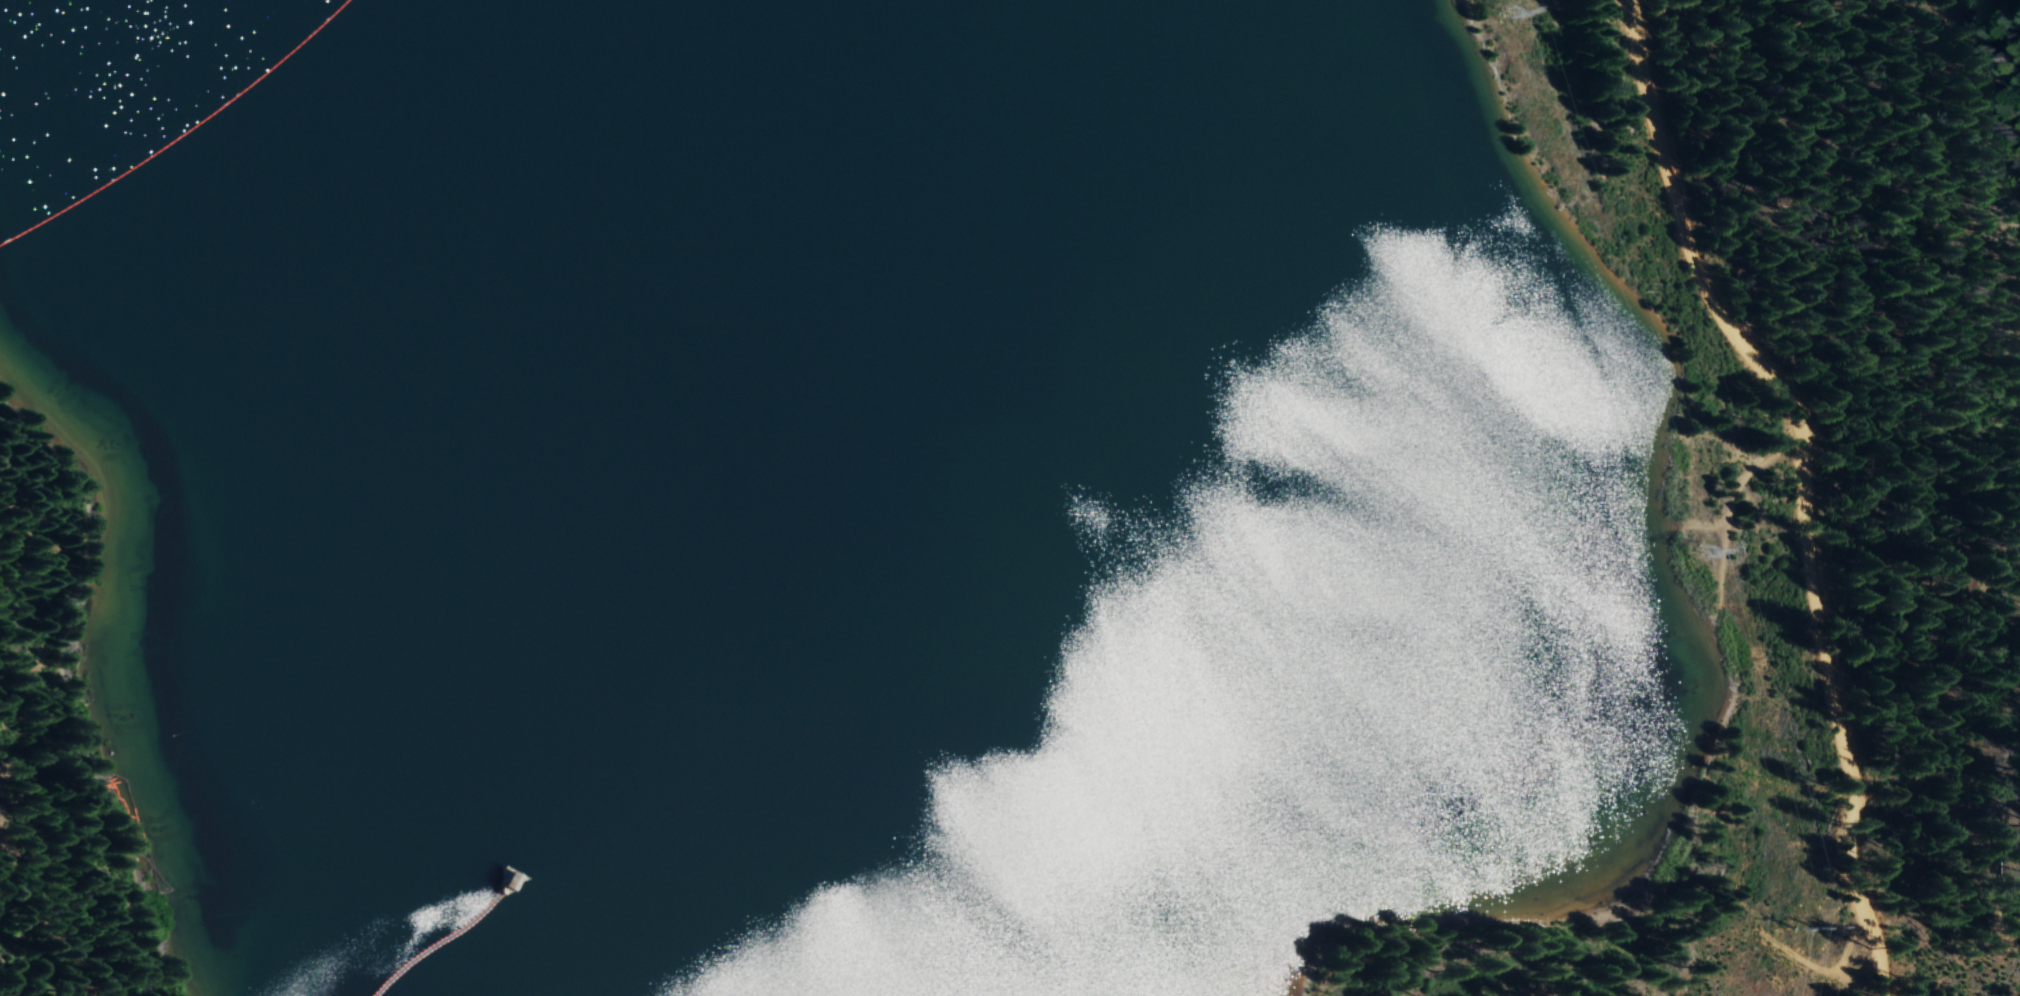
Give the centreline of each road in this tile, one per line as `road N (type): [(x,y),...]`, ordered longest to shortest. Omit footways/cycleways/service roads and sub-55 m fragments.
road 1 (tertiary): [(1629,0),(1690,246),(1712,302),(1798,416),(1809,462),(1804,551),(1838,711),(1873,995)]

